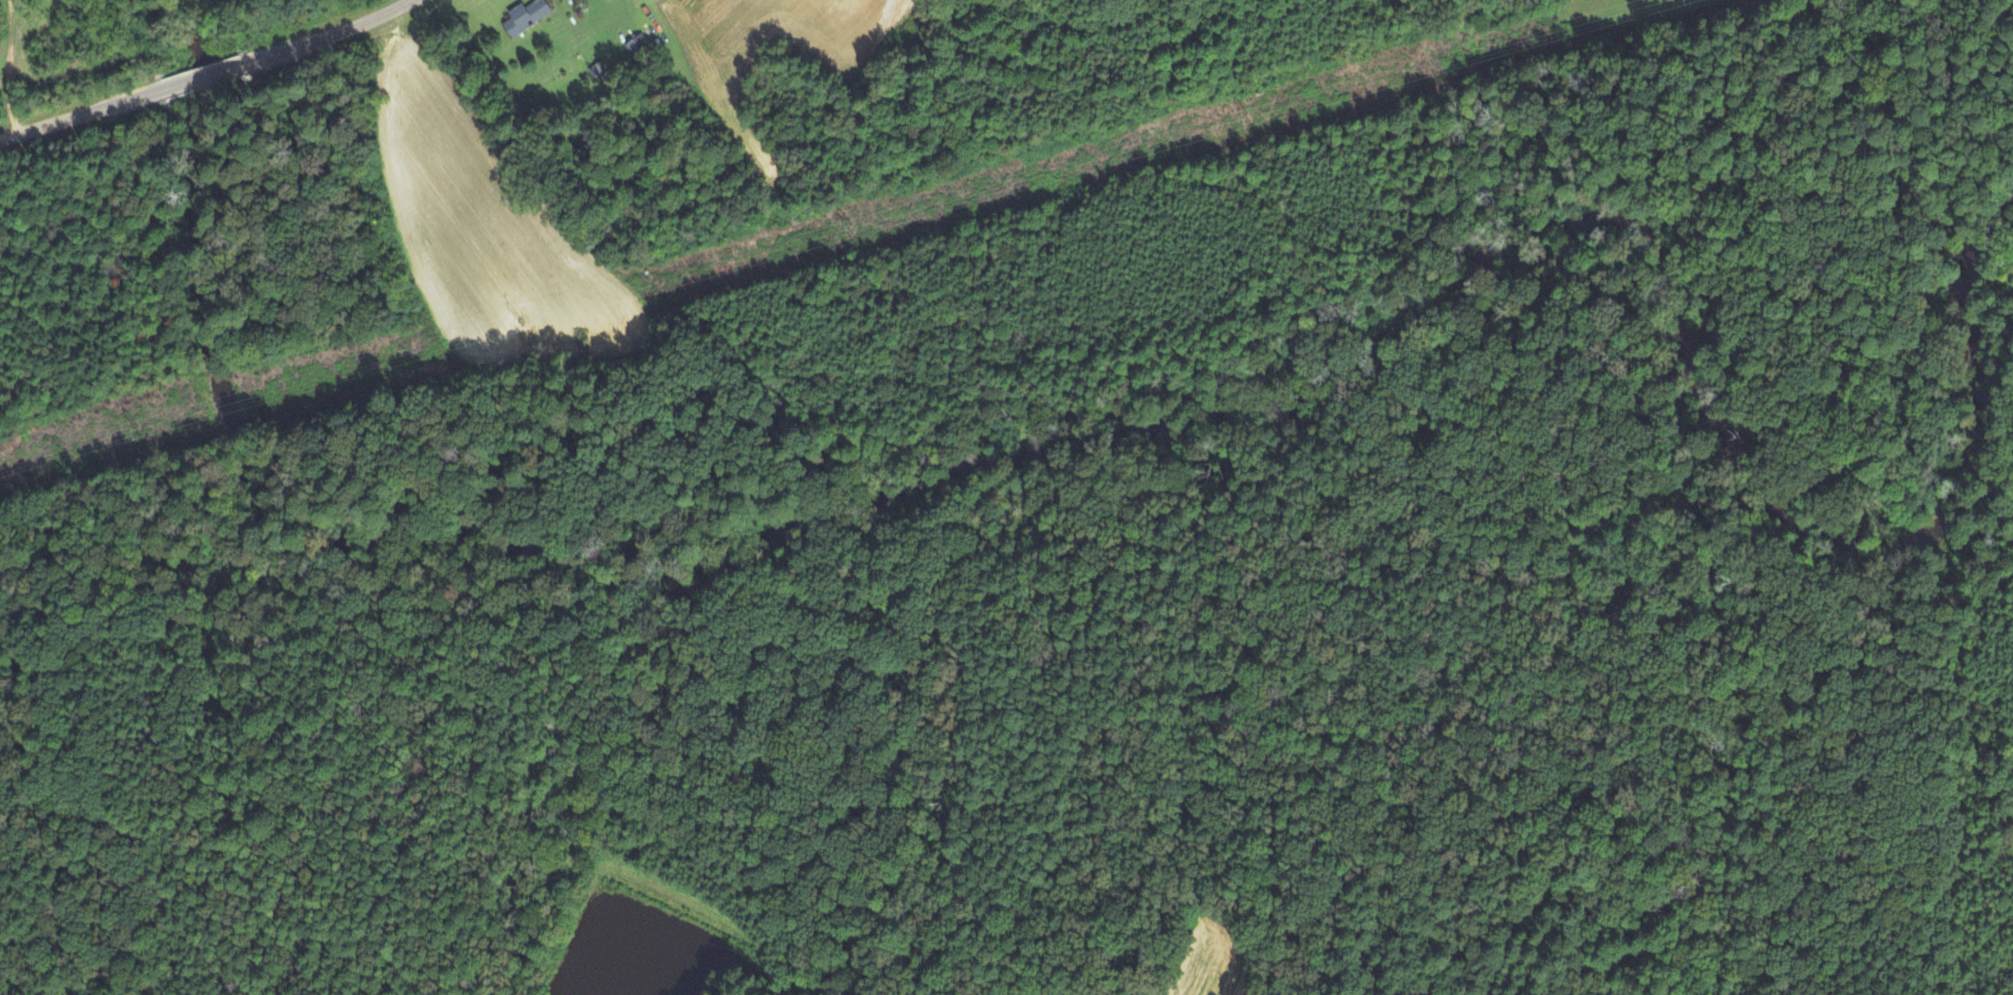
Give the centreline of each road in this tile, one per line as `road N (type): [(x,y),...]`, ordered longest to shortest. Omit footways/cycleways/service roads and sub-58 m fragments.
road 1 (residential): [(0,143),(155,94)]
road 2 (residential): [(269,58),(413,0)]

